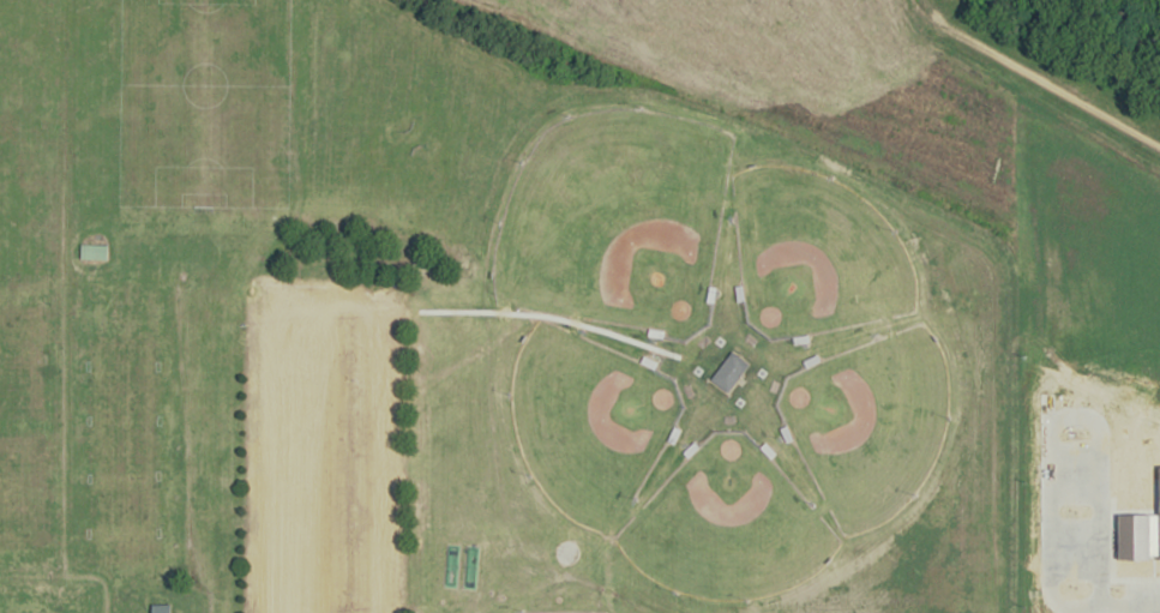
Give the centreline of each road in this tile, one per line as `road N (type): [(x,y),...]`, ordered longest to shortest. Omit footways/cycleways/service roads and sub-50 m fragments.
road 1 (residential): [(931,0),(986,49),(1159,145)]

